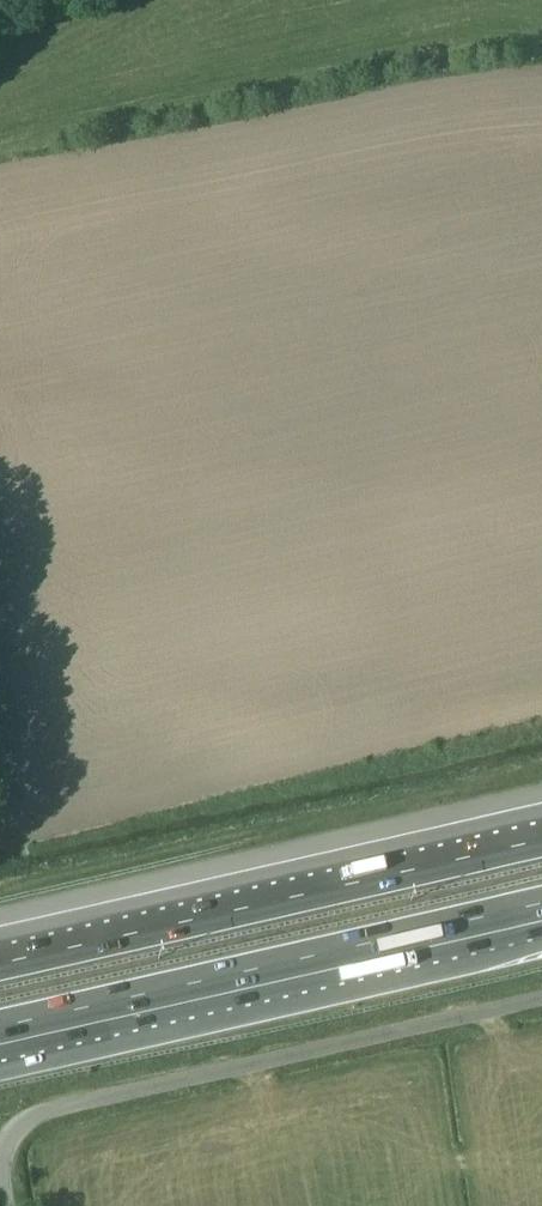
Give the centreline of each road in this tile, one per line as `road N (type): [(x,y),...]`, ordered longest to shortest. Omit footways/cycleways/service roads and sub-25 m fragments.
road 1 (unclassified): [(7,1205),(3,1146),(26,1118),(541,997)]
road 2 (motorway): [(0,1025),(541,902)]
road 3 (motorway): [(541,840),(0,963)]

